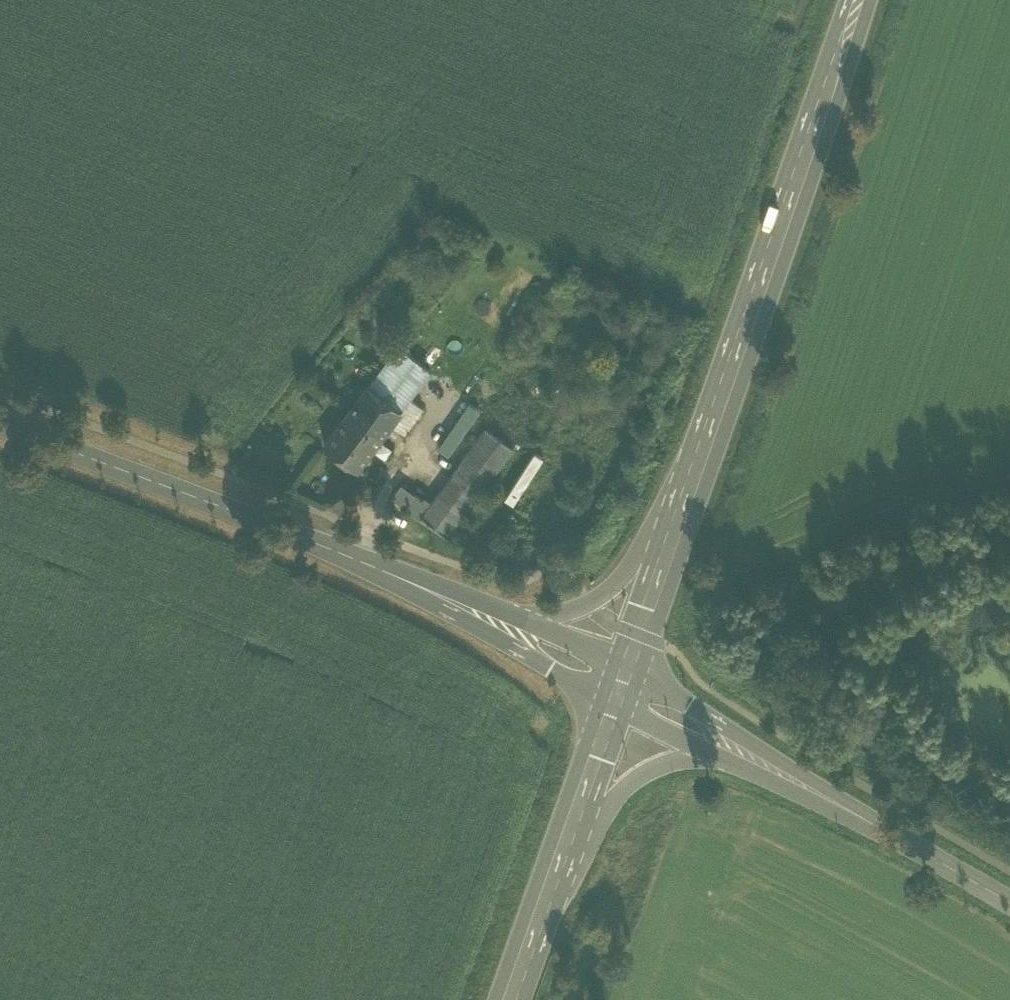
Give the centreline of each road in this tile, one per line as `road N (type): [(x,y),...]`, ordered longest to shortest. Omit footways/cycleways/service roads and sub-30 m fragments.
road 1 (primary): [(859,0),(692,460)]
road 2 (tertiary): [(445,596),(0,423)]
road 3 (primary): [(692,460),(633,563),(592,602),(538,614),(445,596)]
road 4 (secondary): [(1009,900),(744,753)]
road 5 (primary): [(556,876),(622,788),(649,767),(680,753),(744,753)]
road 6 (primary): [(692,460),(619,683)]
road 7 (primary): [(619,683),(556,876)]
road 8 (tertiary): [(619,683),(445,596)]
road 9 (secondary): [(744,753),(619,683)]
road 10 (primary): [(556,876),(511,999)]

